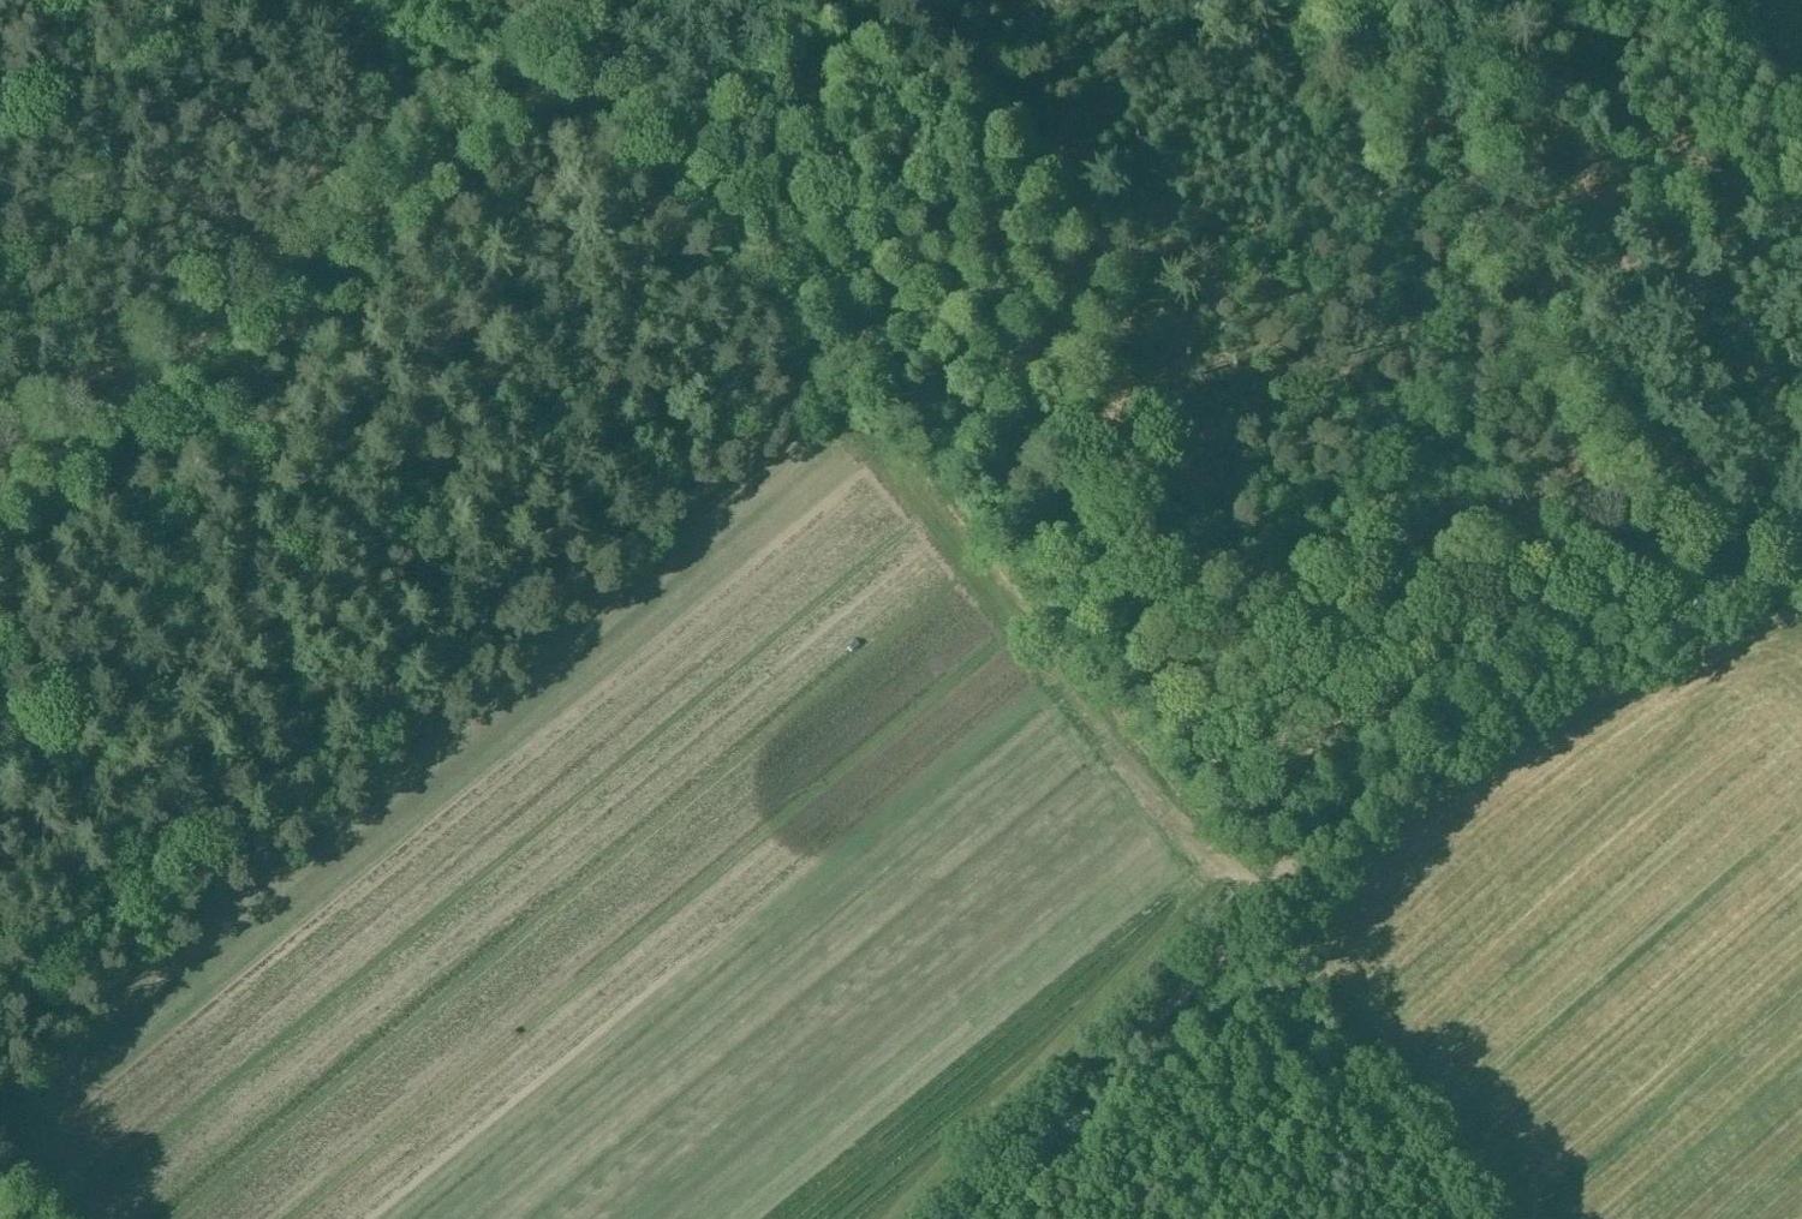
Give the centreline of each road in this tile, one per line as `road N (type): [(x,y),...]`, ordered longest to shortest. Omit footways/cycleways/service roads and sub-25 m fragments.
road 1 (track): [(878,0),(861,71),(881,140),(1024,208),(1087,224),(1118,259),(1122,326),(1097,378),(1020,458),(1013,473),(1017,509),(1084,607),(1300,872)]
road 2 (track): [(965,1218),(1388,778),(1543,675),(1801,552)]
road 3 (track): [(639,0),(516,107),(0,490)]
road 4 (track): [(1734,585),(1327,44),(1235,0)]

